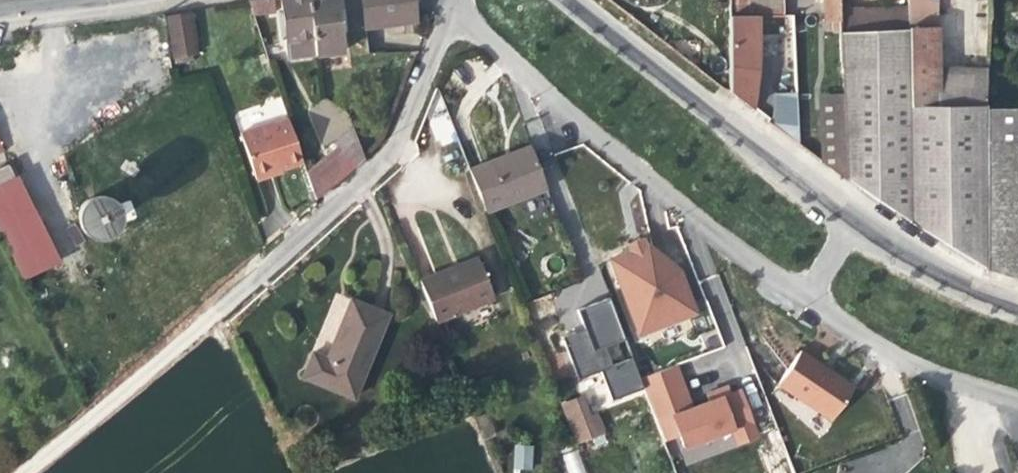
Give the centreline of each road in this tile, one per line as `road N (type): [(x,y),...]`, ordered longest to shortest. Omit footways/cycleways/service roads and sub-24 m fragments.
road 1 (residential): [(807,299),(655,192),(456,7)]
road 2 (residential): [(225,312),(397,147),(456,7)]
road 3 (residential): [(853,220),(568,0)]
road 4 (track): [(225,312),(25,472)]
road 5 (residential): [(1017,404),(912,368),(807,299)]
road 6 (residential): [(1017,307),(939,275),(853,220)]

